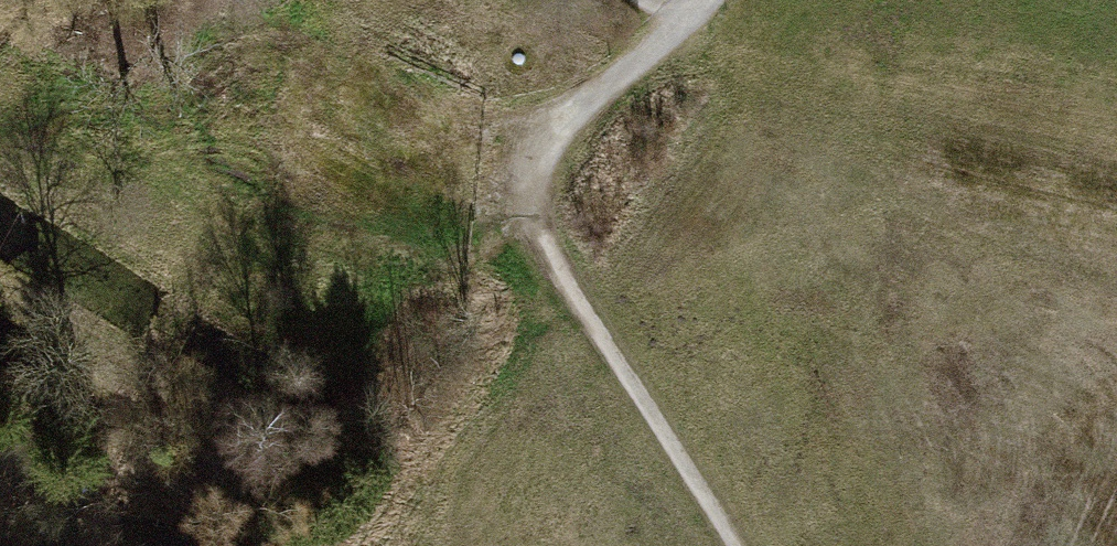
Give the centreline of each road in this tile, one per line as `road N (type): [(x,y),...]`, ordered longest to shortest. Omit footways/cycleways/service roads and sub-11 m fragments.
road 1 (track): [(700,0),(555,122),(490,232),(457,258),(406,265),(371,258),(308,227),(289,199),(288,149),(304,108),(340,85),(376,86)]
road 2 (track): [(512,198),(738,545)]
road 3 (track): [(376,86),(533,154)]

